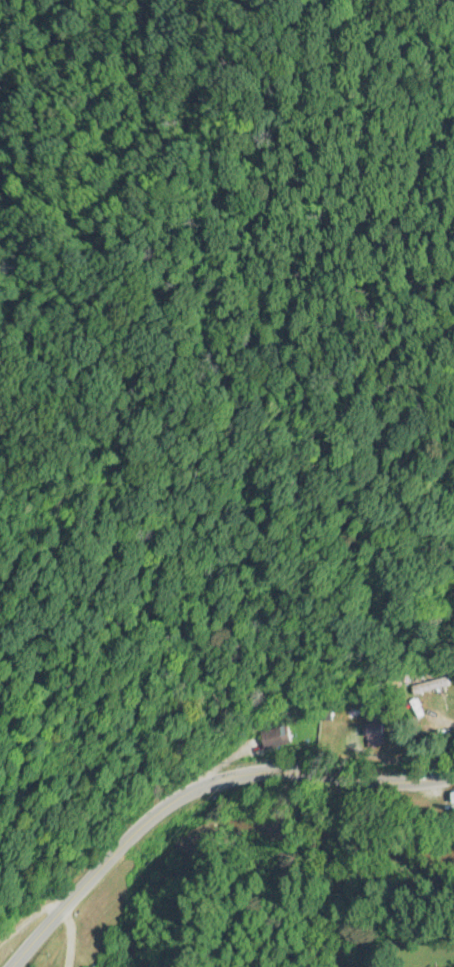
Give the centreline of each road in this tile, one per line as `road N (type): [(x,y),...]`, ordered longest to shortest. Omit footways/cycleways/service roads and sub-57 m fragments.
road 1 (secondary): [(12,966),(107,859),(181,798),(266,774),(379,782),(453,776)]

